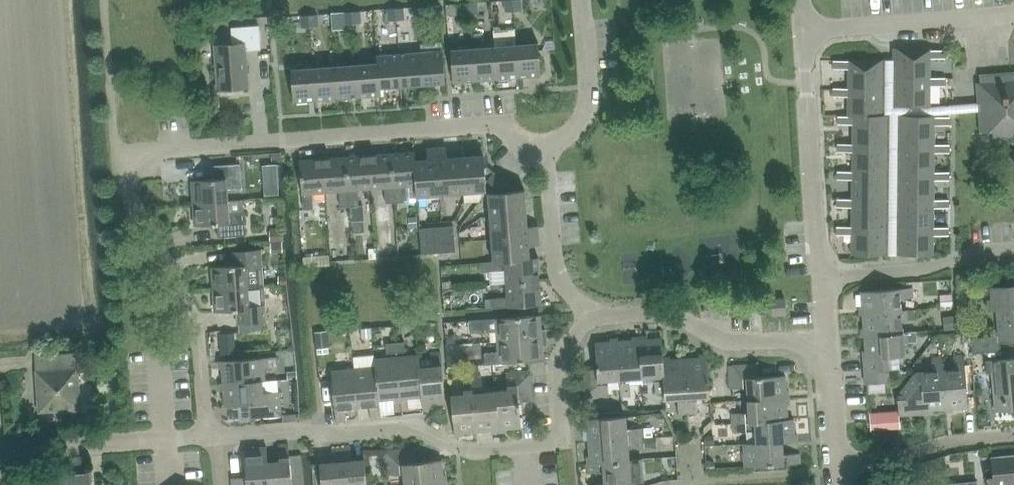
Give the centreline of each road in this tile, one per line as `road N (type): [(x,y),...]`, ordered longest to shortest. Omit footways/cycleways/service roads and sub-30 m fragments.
road 1 (residential): [(538,155),(490,128),(169,148),(134,162)]
road 2 (residential): [(459,449),(408,428),(216,436)]
road 3 (residential): [(598,318),(577,330),(558,357),(558,441),(459,449)]
road 4 (residential): [(827,340),(737,343),(678,317),(598,318)]
road 5 (residential): [(803,31),(1013,14)]
road 6 (residential): [(0,451),(205,436)]
road 7 (residential): [(820,277),(918,270),(1013,249)]
road 8 (residential): [(820,277),(806,83)]
road 9 (residential): [(198,333),(127,184),(134,162)]
road 10 (residential): [(598,318),(558,281),(549,177),(538,155)]
road 11 (residential): [(838,470),(1013,436)]
road 12 (residential): [(538,155),(587,107),(582,0)]
road 13 (residential): [(838,470),(827,340)]

